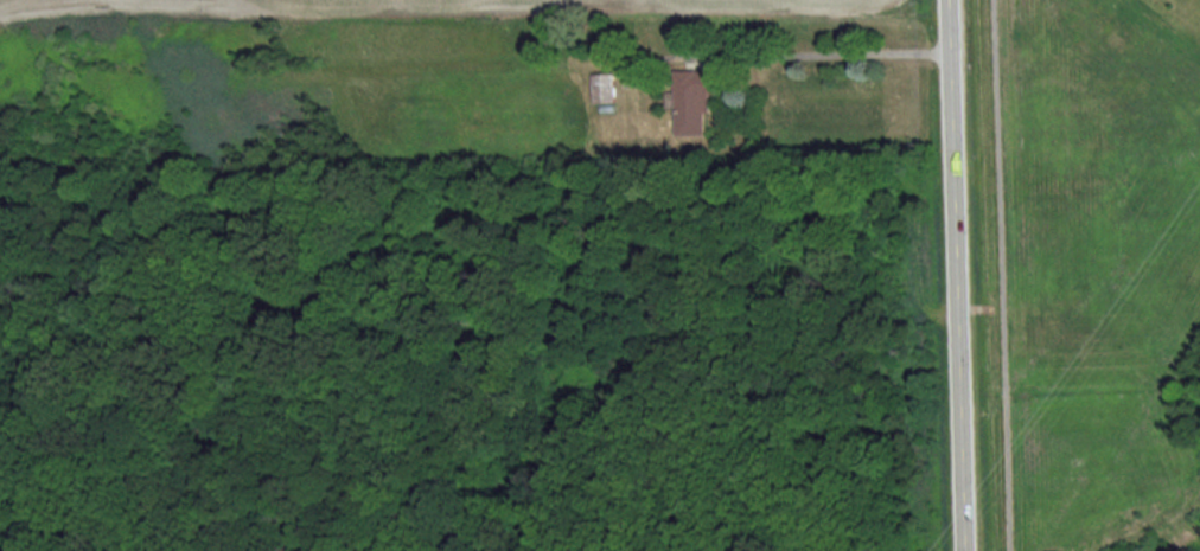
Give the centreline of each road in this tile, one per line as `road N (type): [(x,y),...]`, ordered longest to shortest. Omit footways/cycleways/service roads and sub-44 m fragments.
road 1 (tertiary): [(948,0),(963,550)]

